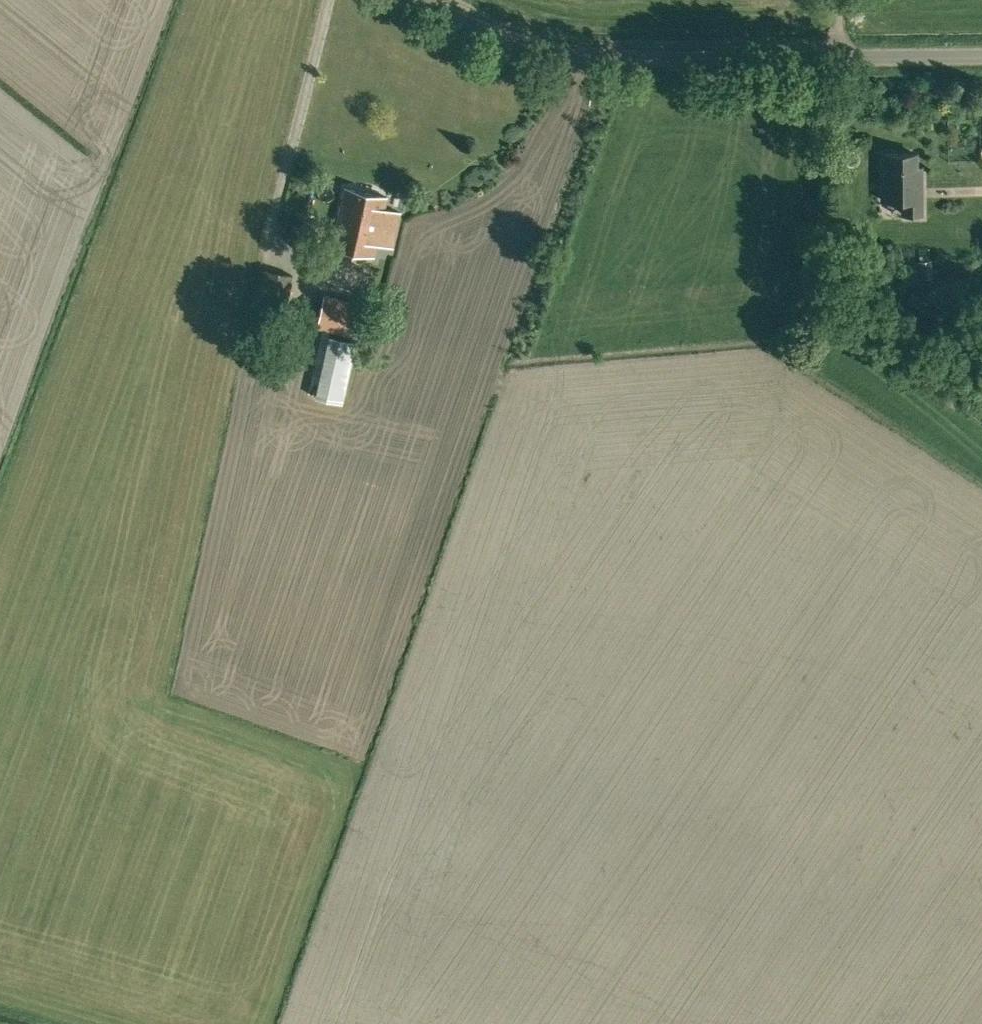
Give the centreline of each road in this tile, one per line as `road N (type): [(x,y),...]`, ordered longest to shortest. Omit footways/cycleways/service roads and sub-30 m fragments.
road 1 (unclassified): [(981,55),(626,57),(522,44),(428,0)]

